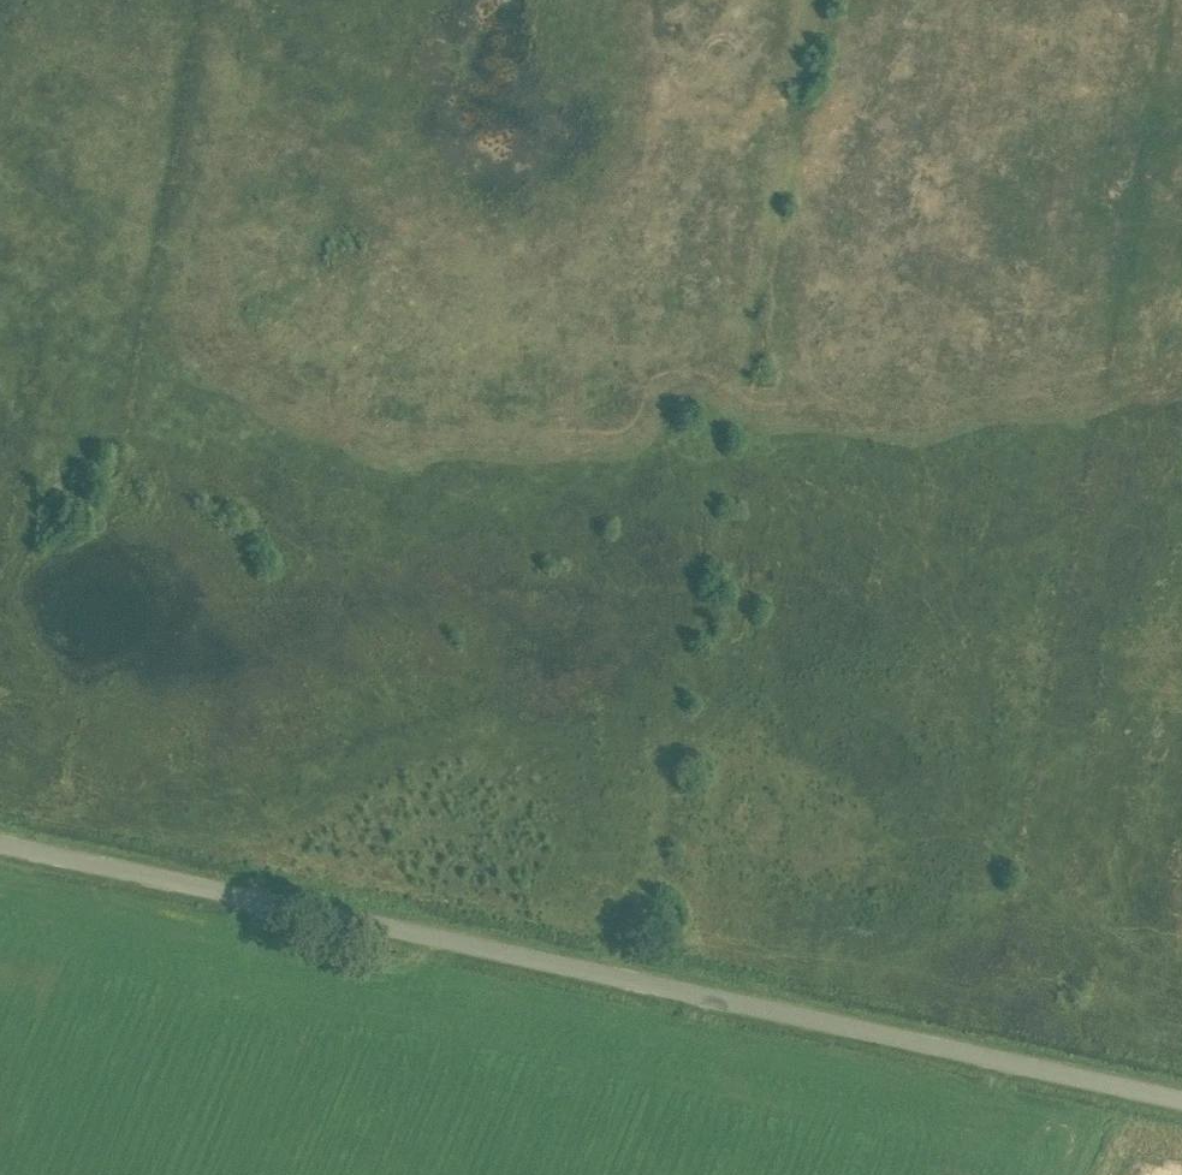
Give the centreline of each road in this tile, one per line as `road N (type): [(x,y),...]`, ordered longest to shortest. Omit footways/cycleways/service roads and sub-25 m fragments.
road 1 (unclassified): [(1181,1103),(0,846)]

